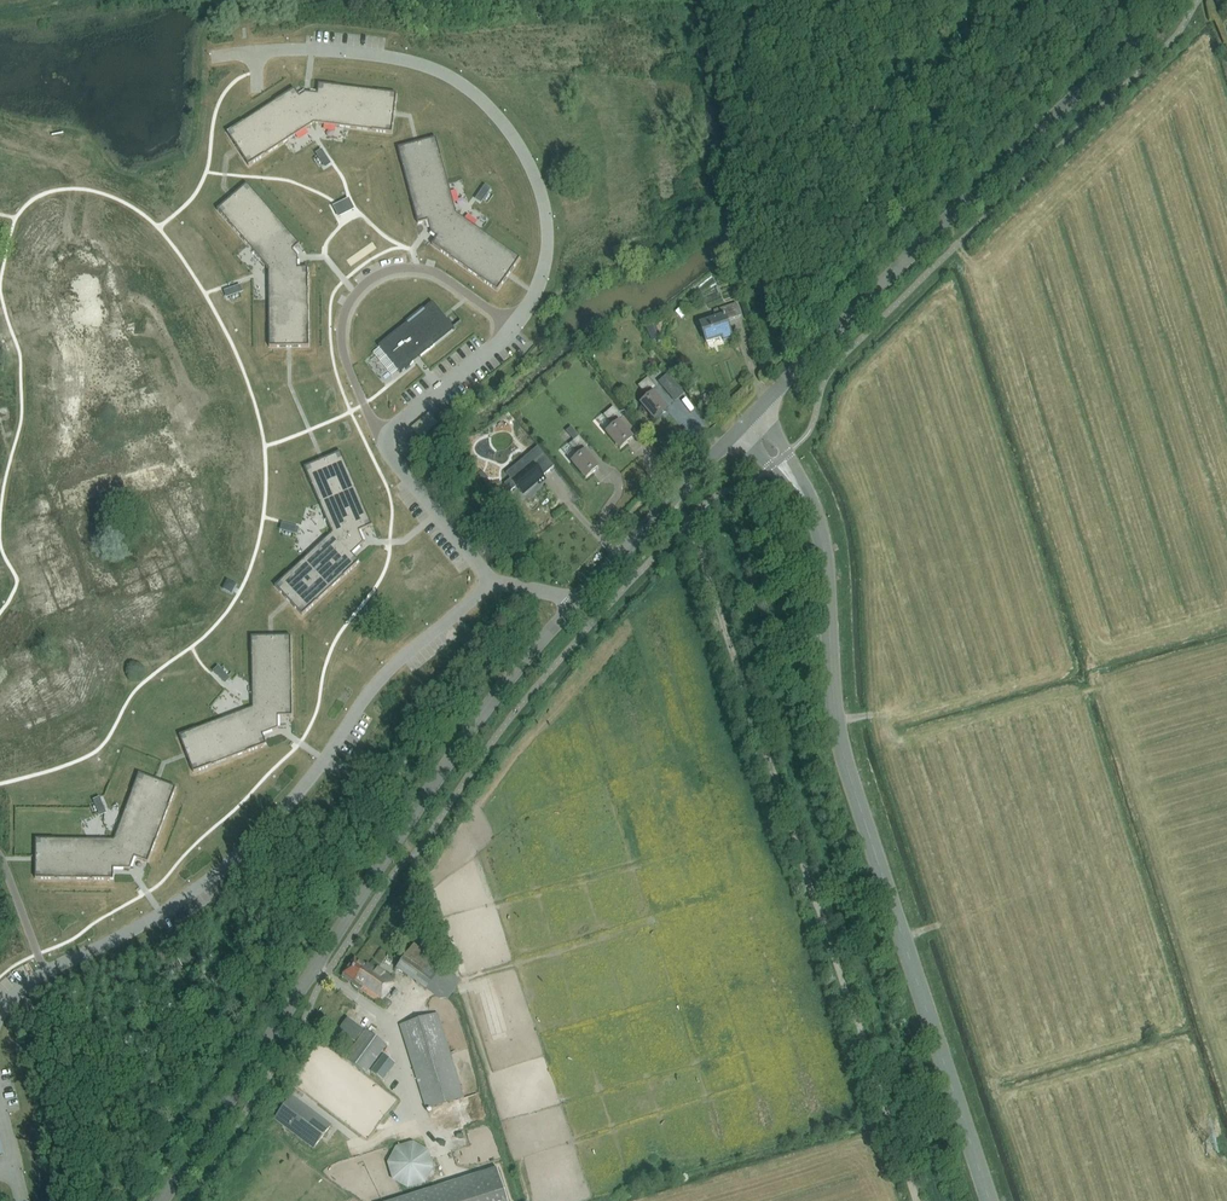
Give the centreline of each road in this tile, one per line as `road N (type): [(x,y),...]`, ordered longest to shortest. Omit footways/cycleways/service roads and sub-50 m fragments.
road 1 (unclassified): [(991,1200),(842,744),(819,524),(800,485),(747,421)]
road 2 (track): [(671,500),(698,543),(915,1200)]
road 3 (tertiary): [(161,1200),(220,1121),(468,731),(574,604)]
road 4 (residential): [(490,579),(379,682),(293,801),(237,857),(162,914),(31,982),(0,1014)]
road 5 (tertiary): [(747,421),(1176,0)]
road 6 (residential): [(514,327),(544,272),(547,228),(524,153),(486,104),(415,62),(256,52)]
road 7 (residential): [(387,436),(373,423),(342,346),(346,311),(367,283),(389,272),(425,270),(514,327)]
road 8 (residential): [(619,554),(596,533),(617,497),(615,474),(646,453),(671,500)]
road 9 (residential): [(490,579),(389,454),(387,436)]
road 10 (residential): [(387,436),(514,327)]

